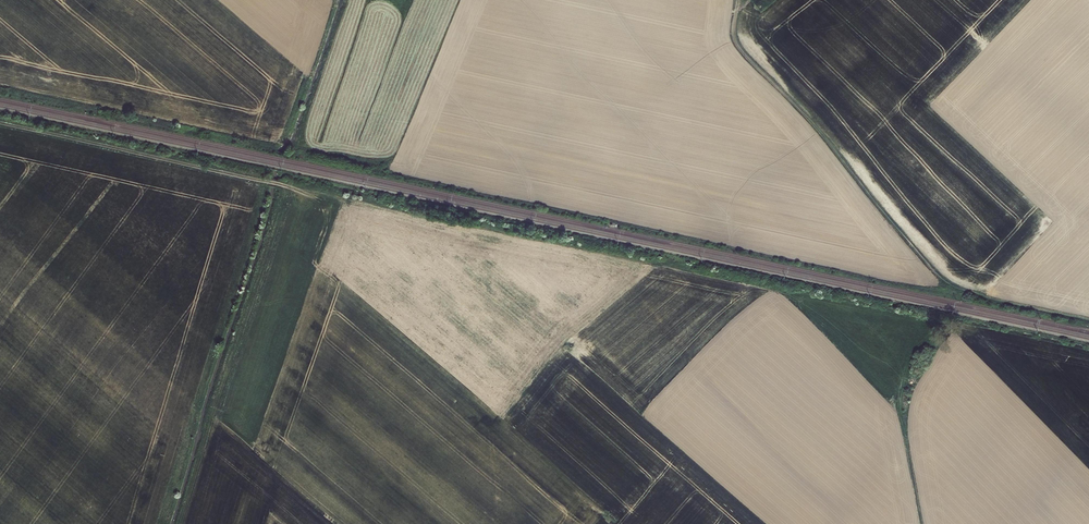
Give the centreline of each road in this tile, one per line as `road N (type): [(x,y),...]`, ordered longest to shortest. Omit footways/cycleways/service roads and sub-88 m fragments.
road 1 (track): [(735,0),(727,33),(945,284),(1088,314)]
road 2 (track): [(288,189),(0,125)]

